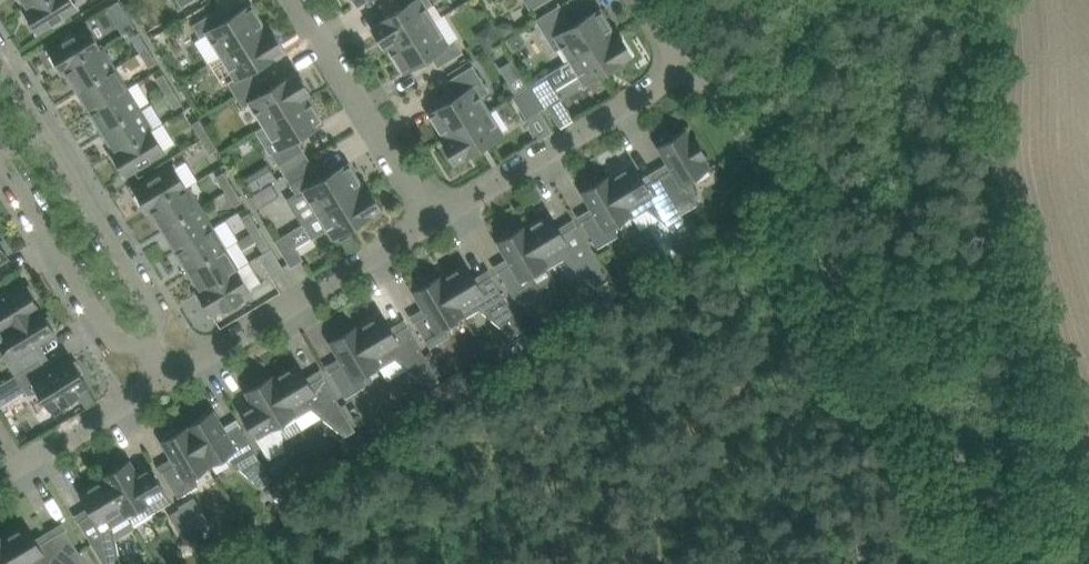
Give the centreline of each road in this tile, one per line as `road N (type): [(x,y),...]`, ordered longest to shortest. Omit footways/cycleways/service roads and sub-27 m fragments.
road 1 (residential): [(433,218),(665,80),(676,64),(671,41),(646,0)]
road 2 (residential): [(145,342),(155,329),(153,312),(0,61)]
road 3 (residential): [(165,379),(433,218)]
road 4 (residential): [(433,218),(292,0)]
road 5 (residential): [(0,159),(114,337),(145,342)]
road 6 (residential): [(0,473),(165,379)]

